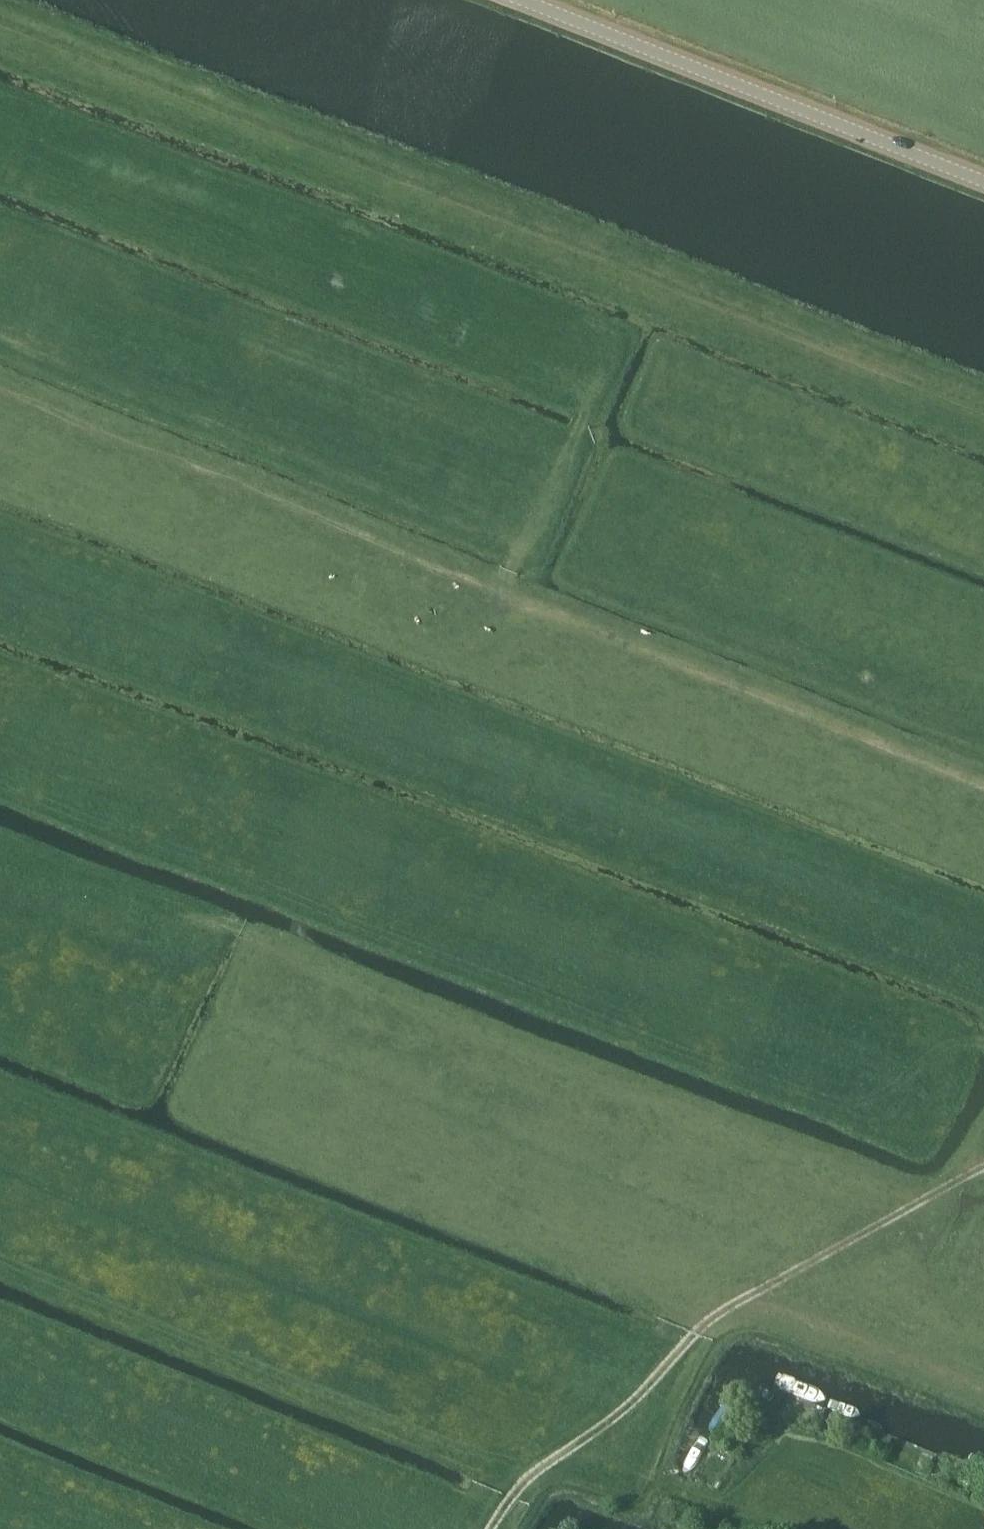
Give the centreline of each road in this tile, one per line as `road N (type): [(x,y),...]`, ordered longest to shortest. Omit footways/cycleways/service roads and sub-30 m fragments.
road 1 (track): [(492,1528),(530,1476),(619,1414),(709,1320),(983,1167)]
road 2 (tertiary): [(983,184),(520,0)]

